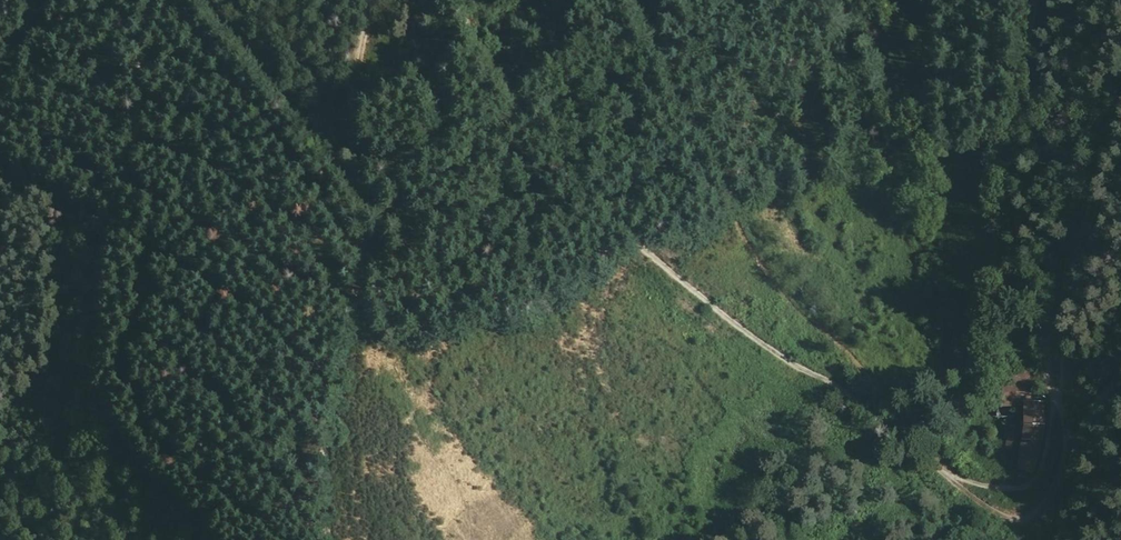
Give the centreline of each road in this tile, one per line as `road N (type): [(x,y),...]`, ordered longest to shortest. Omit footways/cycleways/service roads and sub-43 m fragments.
road 1 (track): [(460,0),(490,70),(573,177),(672,273),(905,441),(985,486),(1028,485),(1042,465),(1056,397)]
road 2 (track): [(70,539),(84,472),(91,272),(131,157),(142,33),(152,0)]
road 3 (track): [(329,539),(329,433),(358,262),(356,71),(370,0)]
road 4 (track): [(1056,397),(1103,106),(1120,80)]

